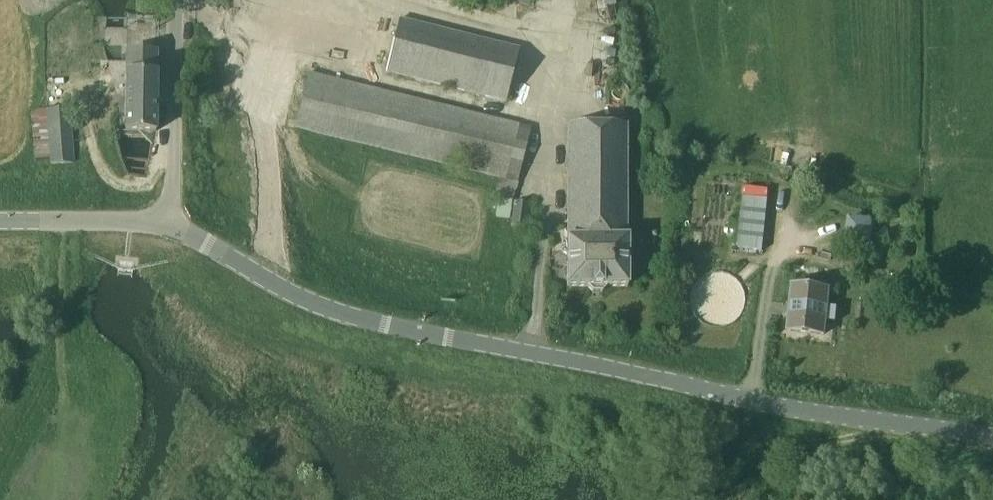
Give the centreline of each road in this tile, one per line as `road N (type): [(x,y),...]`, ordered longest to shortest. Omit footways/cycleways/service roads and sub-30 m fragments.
road 1 (tertiary): [(992,435),(758,402),(389,326),(310,302),(164,225)]
road 2 (unclassified): [(164,225),(173,194),(178,0)]
road 3 (tertiary): [(0,220),(164,225)]

